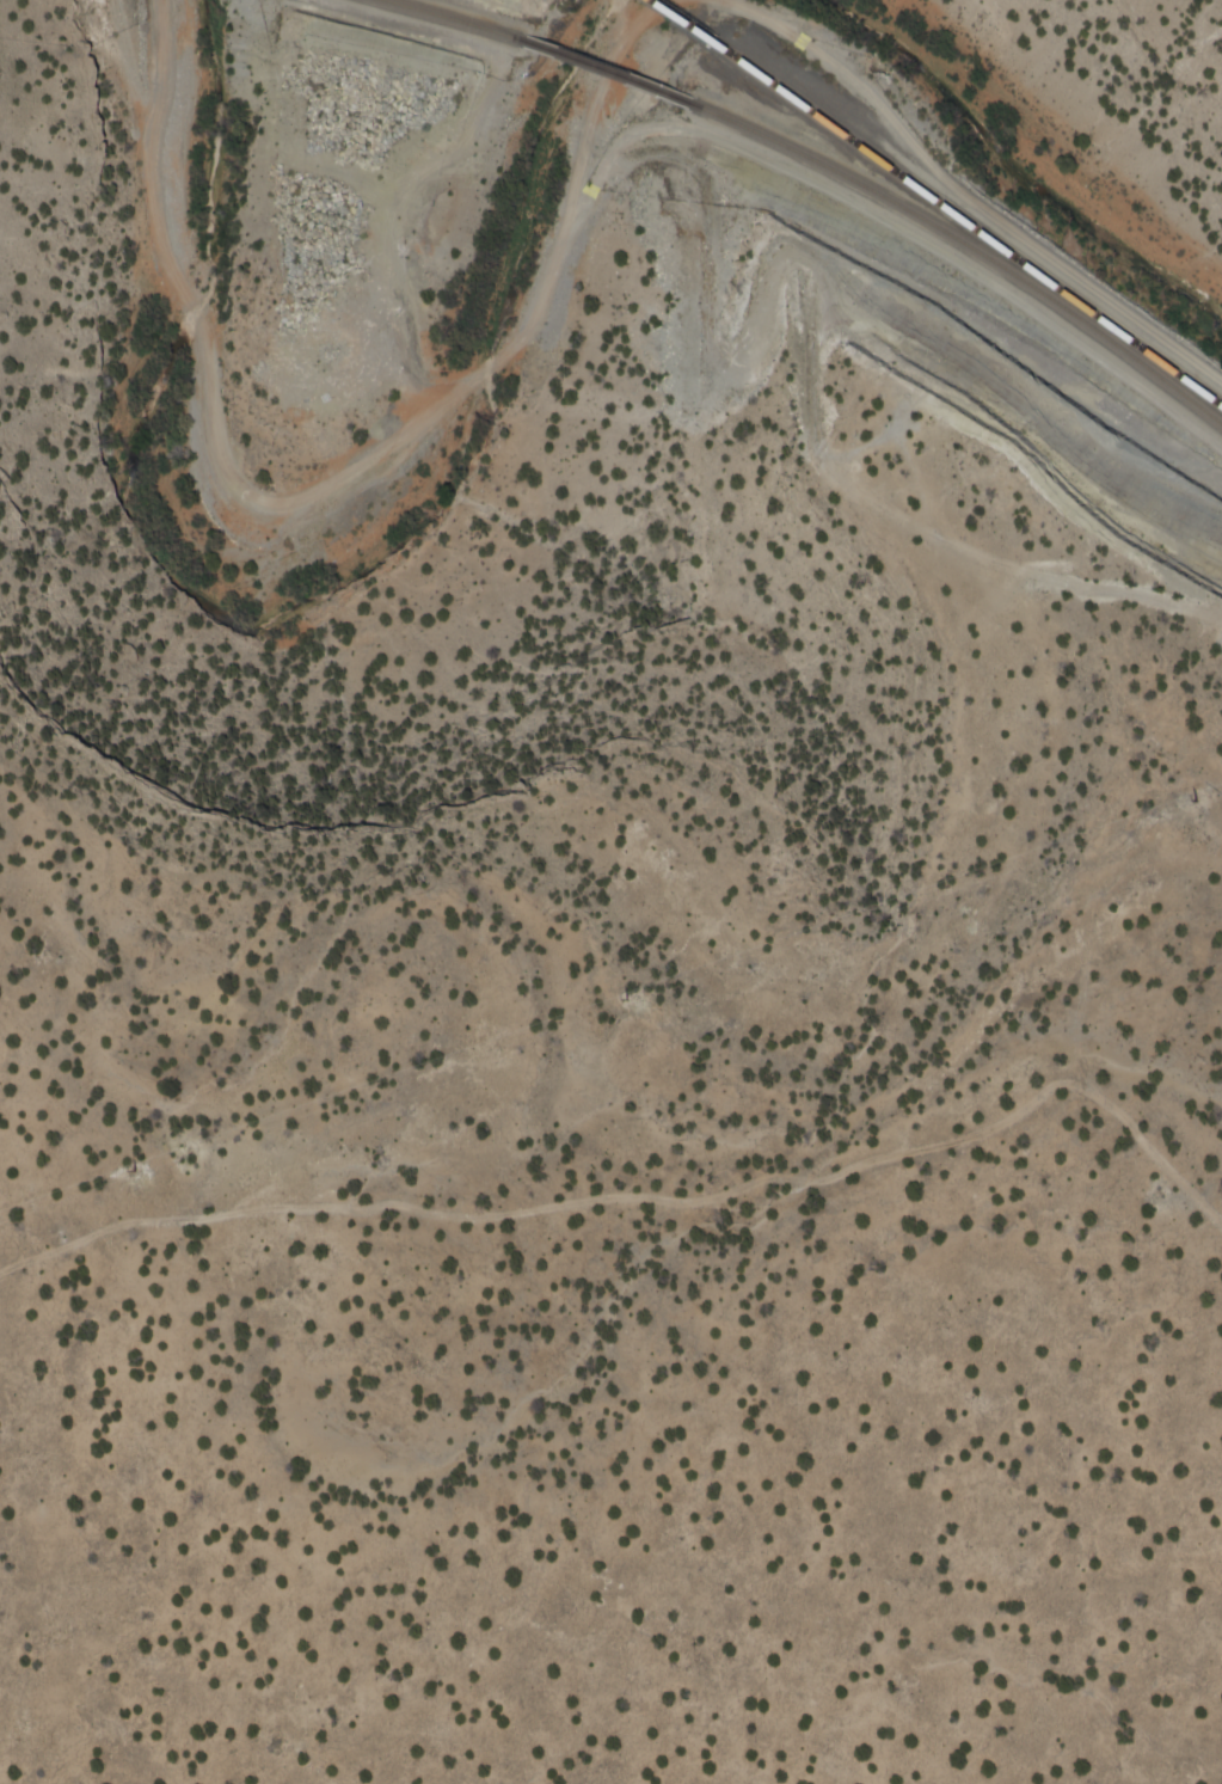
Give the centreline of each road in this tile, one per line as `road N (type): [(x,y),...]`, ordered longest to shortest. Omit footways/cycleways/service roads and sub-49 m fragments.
road 1 (track): [(1221,1219),(1106,1102),(1064,1078),(1013,1117),(864,1160),(818,1182),(768,1173),(704,1198),(612,1196),(461,1216),(386,1204),(124,1221),(0,1269)]

